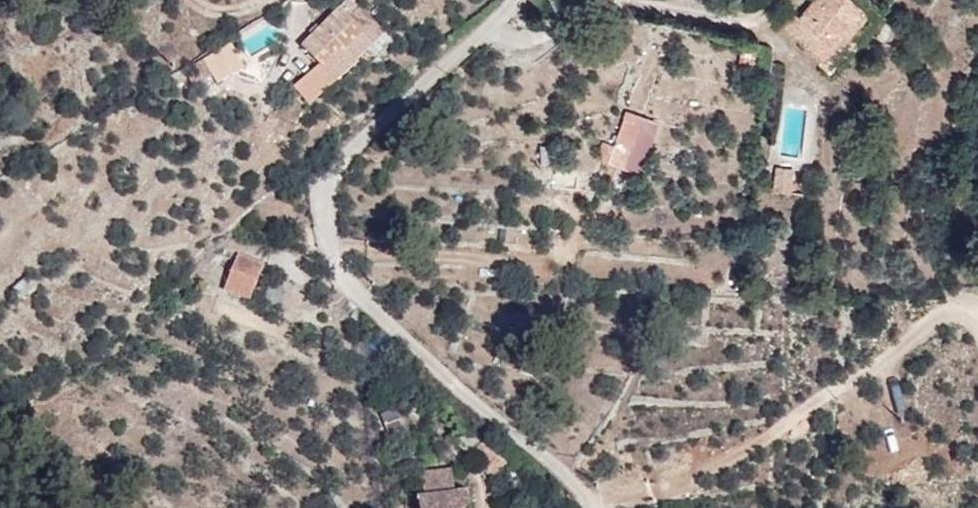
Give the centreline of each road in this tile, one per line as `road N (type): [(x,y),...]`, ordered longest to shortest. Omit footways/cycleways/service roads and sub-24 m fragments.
road 1 (unclassified): [(590,507),(577,486),(364,301),(328,249),(323,196),(330,176),(516,0)]
road 2 (track): [(597,507),(677,491),(954,309),(977,334)]

